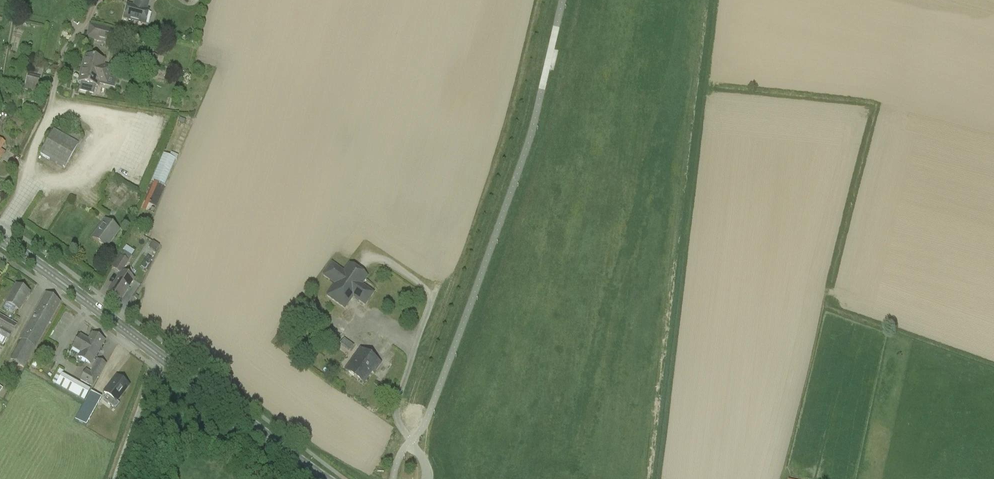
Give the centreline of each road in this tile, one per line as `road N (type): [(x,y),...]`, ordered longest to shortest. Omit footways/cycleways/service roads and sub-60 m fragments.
road 1 (primary): [(324,478),(160,353)]
road 2 (unclassified): [(428,478),(396,406),(434,294)]
road 3 (primary): [(160,353),(0,238)]
road 4 (unclassified): [(114,478),(160,353)]

